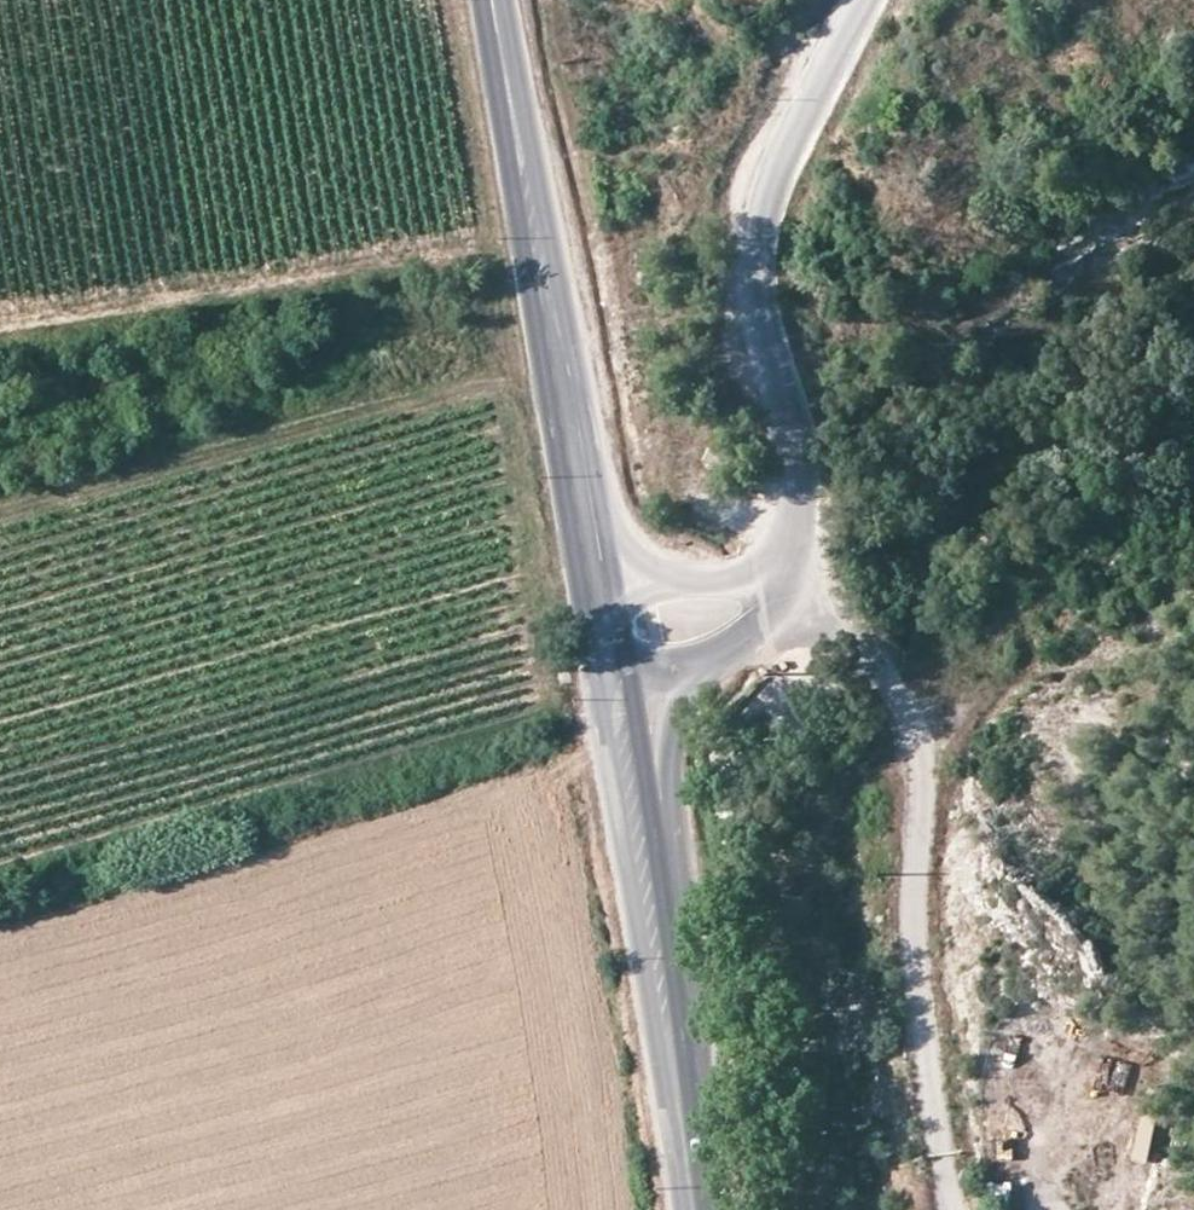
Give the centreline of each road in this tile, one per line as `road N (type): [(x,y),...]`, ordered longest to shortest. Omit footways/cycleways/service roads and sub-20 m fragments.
road 1 (track): [(586,731),(566,717),(539,652),(500,400),(487,385),(0,508)]
road 2 (unclassified): [(798,570),(799,440),(763,319),(753,253),(772,178),(858,0)]
road 3 (secondary): [(496,0),(597,579)]
road 4 (track): [(639,1209),(613,1101),(560,774),(586,731),(622,720)]
road 5 (secondary): [(622,720),(694,1209)]
road 6 (unclassified): [(622,720),(721,660),(767,620),(798,570)]
road 7 (unclassified): [(798,570),(597,579)]
road 8 (secondary): [(597,579),(622,720)]

